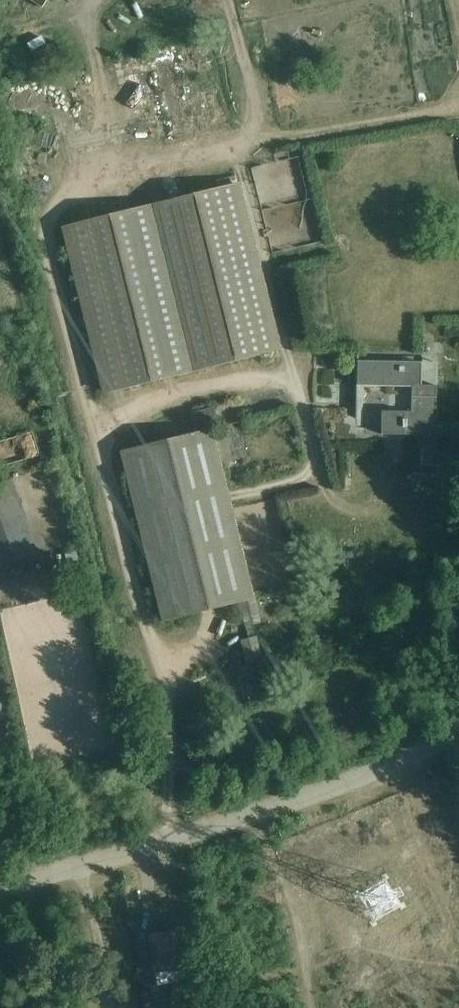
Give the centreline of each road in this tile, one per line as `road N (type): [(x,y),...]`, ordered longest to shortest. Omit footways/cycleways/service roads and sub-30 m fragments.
road 1 (track): [(171,722),(43,234),(61,196),(262,141),(458,109)]
road 2 (unclassified): [(458,730),(223,824),(0,882)]

